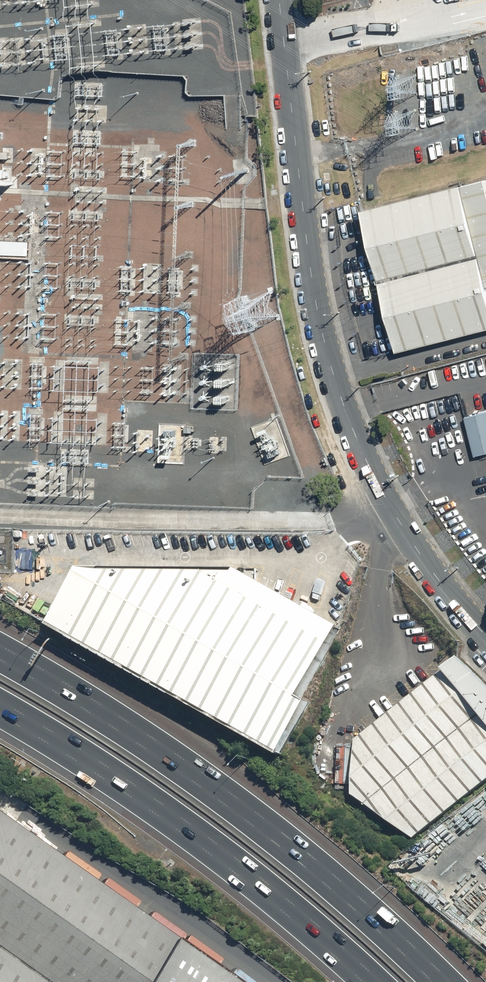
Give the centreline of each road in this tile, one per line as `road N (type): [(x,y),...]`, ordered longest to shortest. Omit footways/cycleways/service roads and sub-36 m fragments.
road 1 (tertiary): [(485,637),(414,547),(343,402),(316,304),(279,0)]
road 2 (motorway): [(0,659),(165,760),(263,833),(432,981)]
road 3 (motorway): [(382,981),(237,859),(0,702)]
road 4 (track): [(485,108),(425,144),(297,151)]

